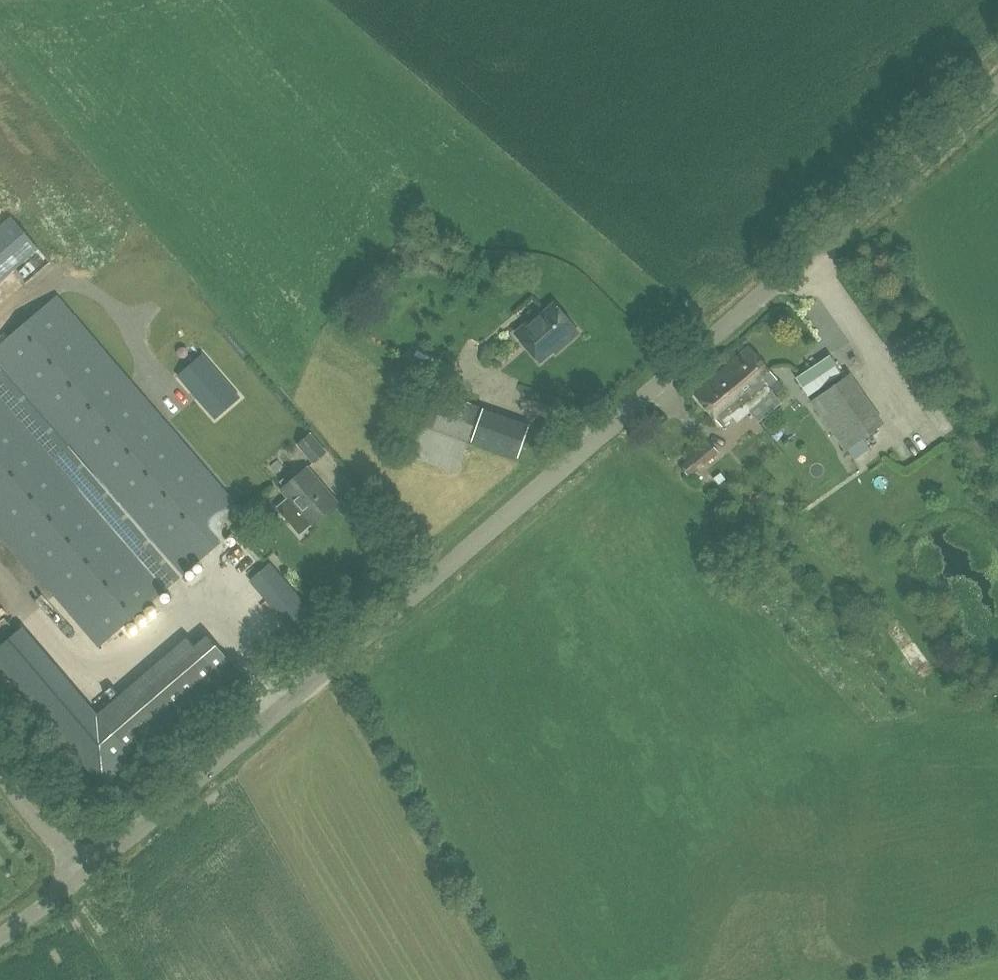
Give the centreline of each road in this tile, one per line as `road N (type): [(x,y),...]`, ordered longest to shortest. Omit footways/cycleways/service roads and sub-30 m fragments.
road 1 (unclassified): [(84,874),(997,88)]
road 2 (unclassified): [(84,874),(0,775)]

